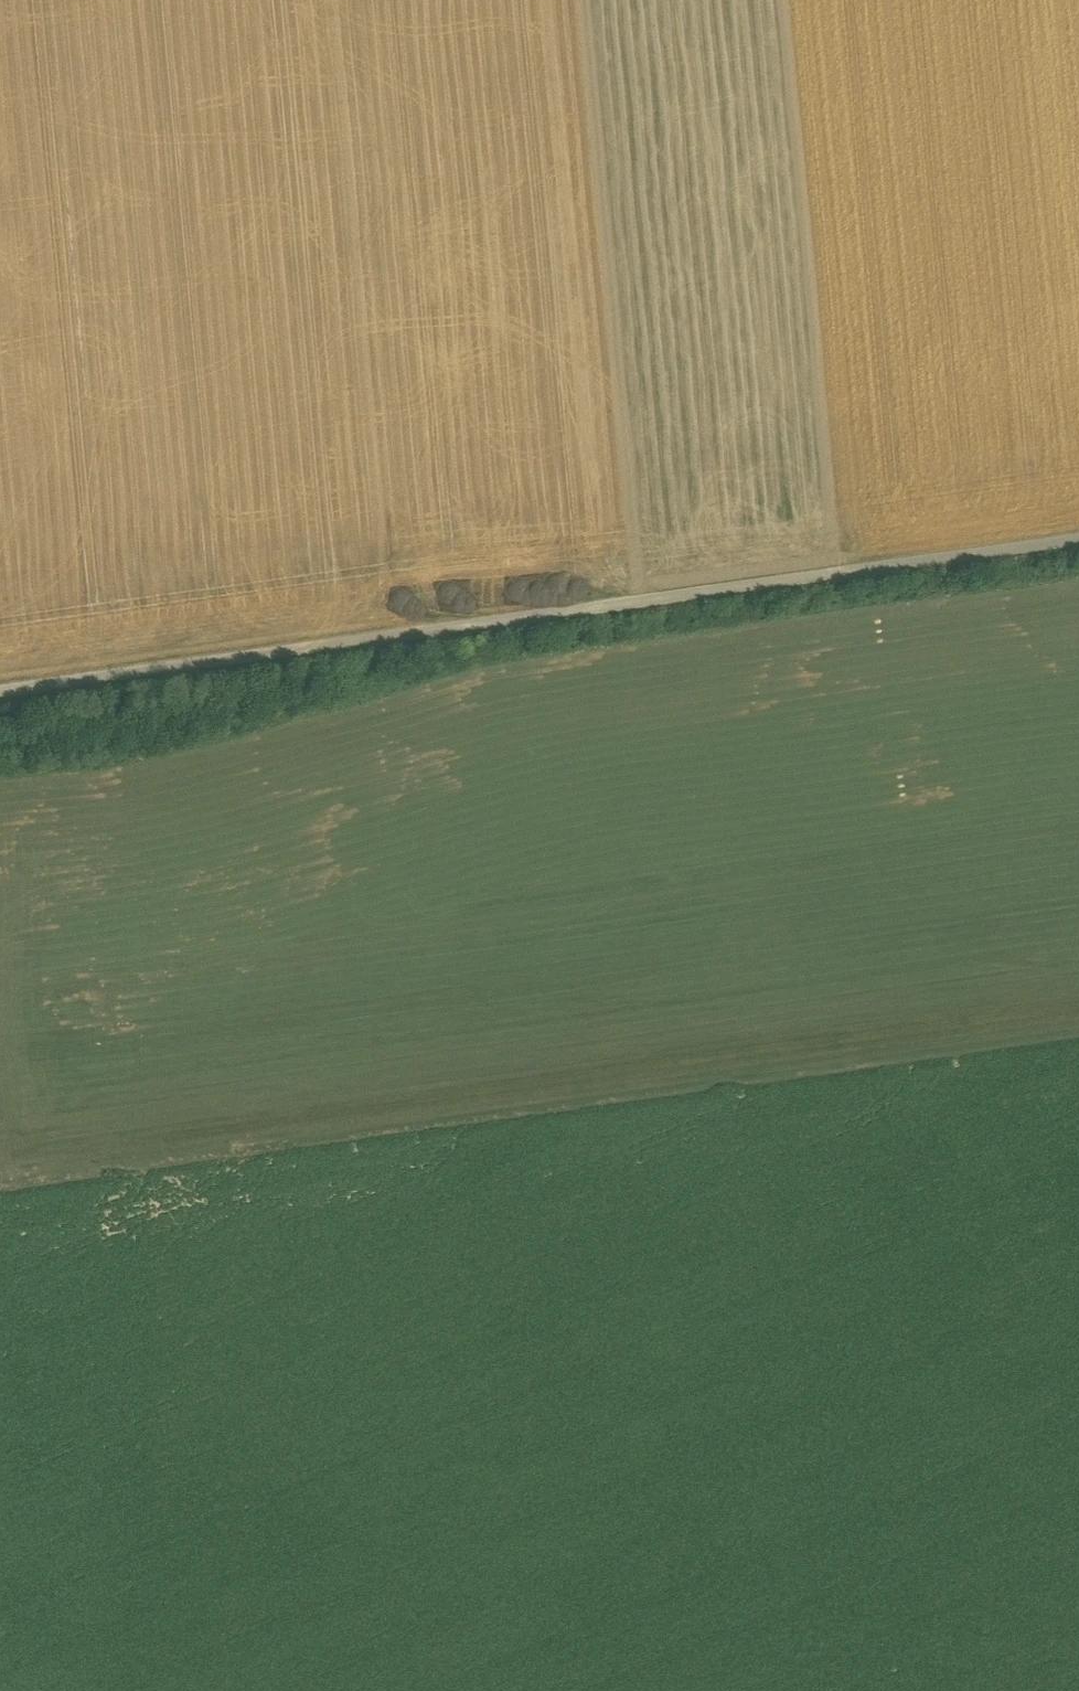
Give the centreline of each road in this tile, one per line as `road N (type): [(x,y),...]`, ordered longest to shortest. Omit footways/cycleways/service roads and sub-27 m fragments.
road 1 (track): [(1078,541),(0,693)]

